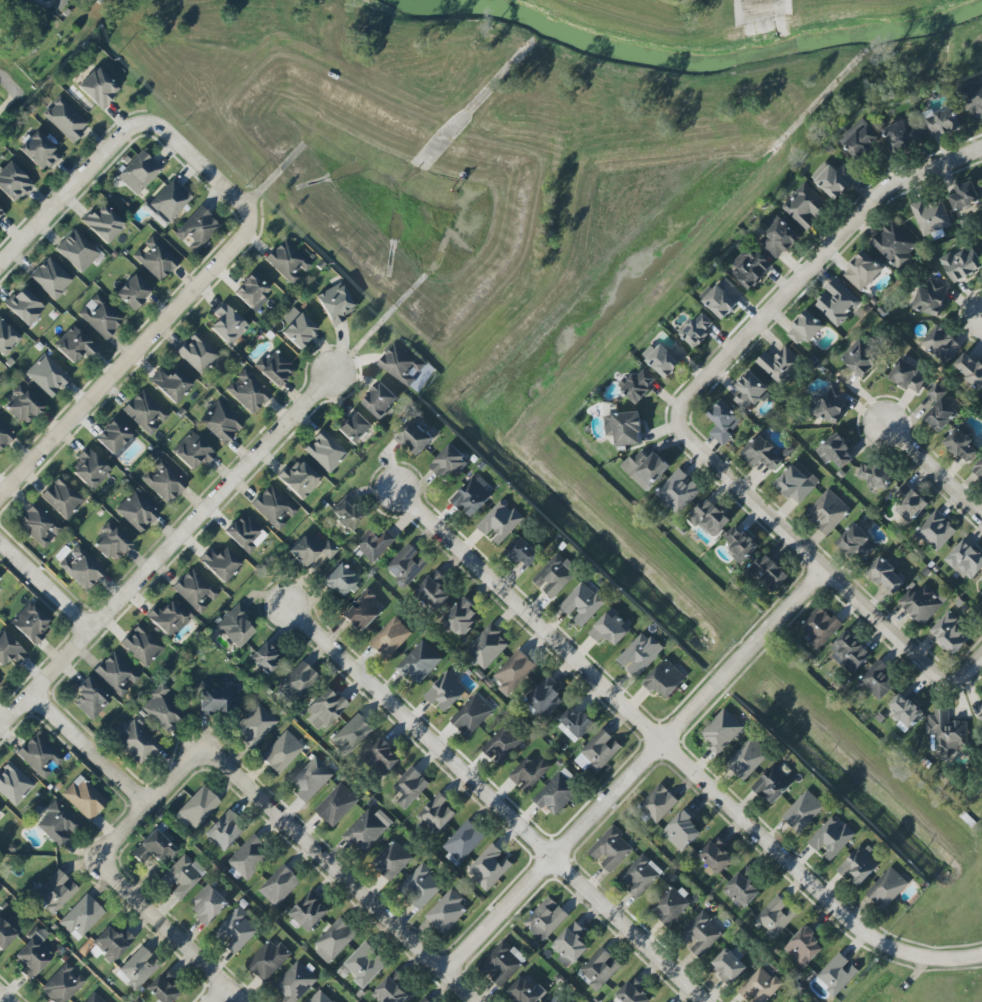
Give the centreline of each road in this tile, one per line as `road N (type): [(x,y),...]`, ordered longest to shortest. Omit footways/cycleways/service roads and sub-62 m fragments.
road 1 (residential): [(396,490),(876,942),(939,960),(981,956)]
road 2 (residential): [(703,1001),(285,606)]
road 3 (residential): [(823,569),(441,973)]
road 4 (residential): [(333,372),(0,726)]
road 5 (residential): [(981,152),(873,199),(682,402),(678,425)]
road 6 (residential): [(0,489),(249,218)]
road 7 (residential): [(202,750),(471,1001)]
road 8 (residential): [(94,860),(242,1001)]
road 9 (residential): [(678,425),(823,569)]
road 10 (residential): [(141,125),(0,266)]
road 11 (residential): [(823,569),(940,678),(957,678)]
road 12 (residential): [(147,805),(32,693)]
road 13 (residential): [(202,750),(94,860)]
road 14 (residential): [(249,218),(155,126),(141,125)]
road 15 (residential): [(981,510),(881,417)]
road 16 (residential): [(0,544),(90,629)]

